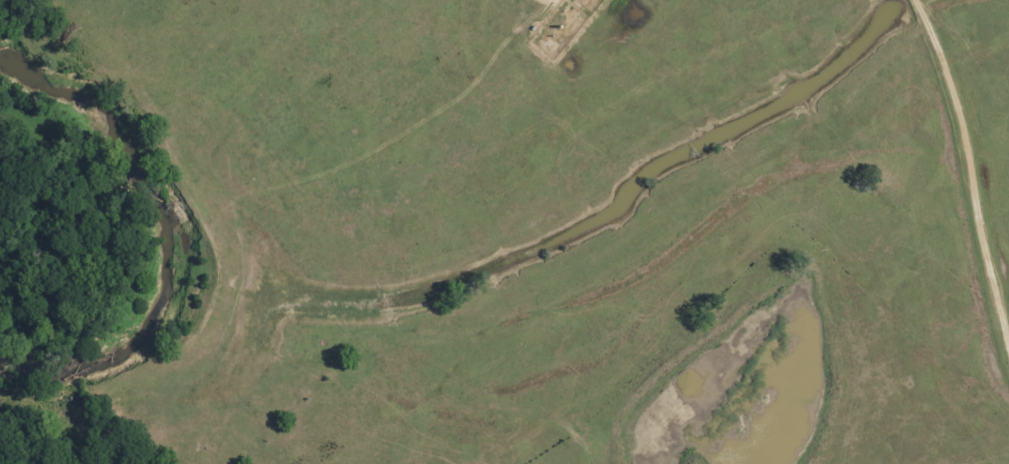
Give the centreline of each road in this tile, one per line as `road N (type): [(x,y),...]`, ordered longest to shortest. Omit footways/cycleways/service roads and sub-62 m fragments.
road 1 (residential): [(1008,353),(956,118),(912,0)]

